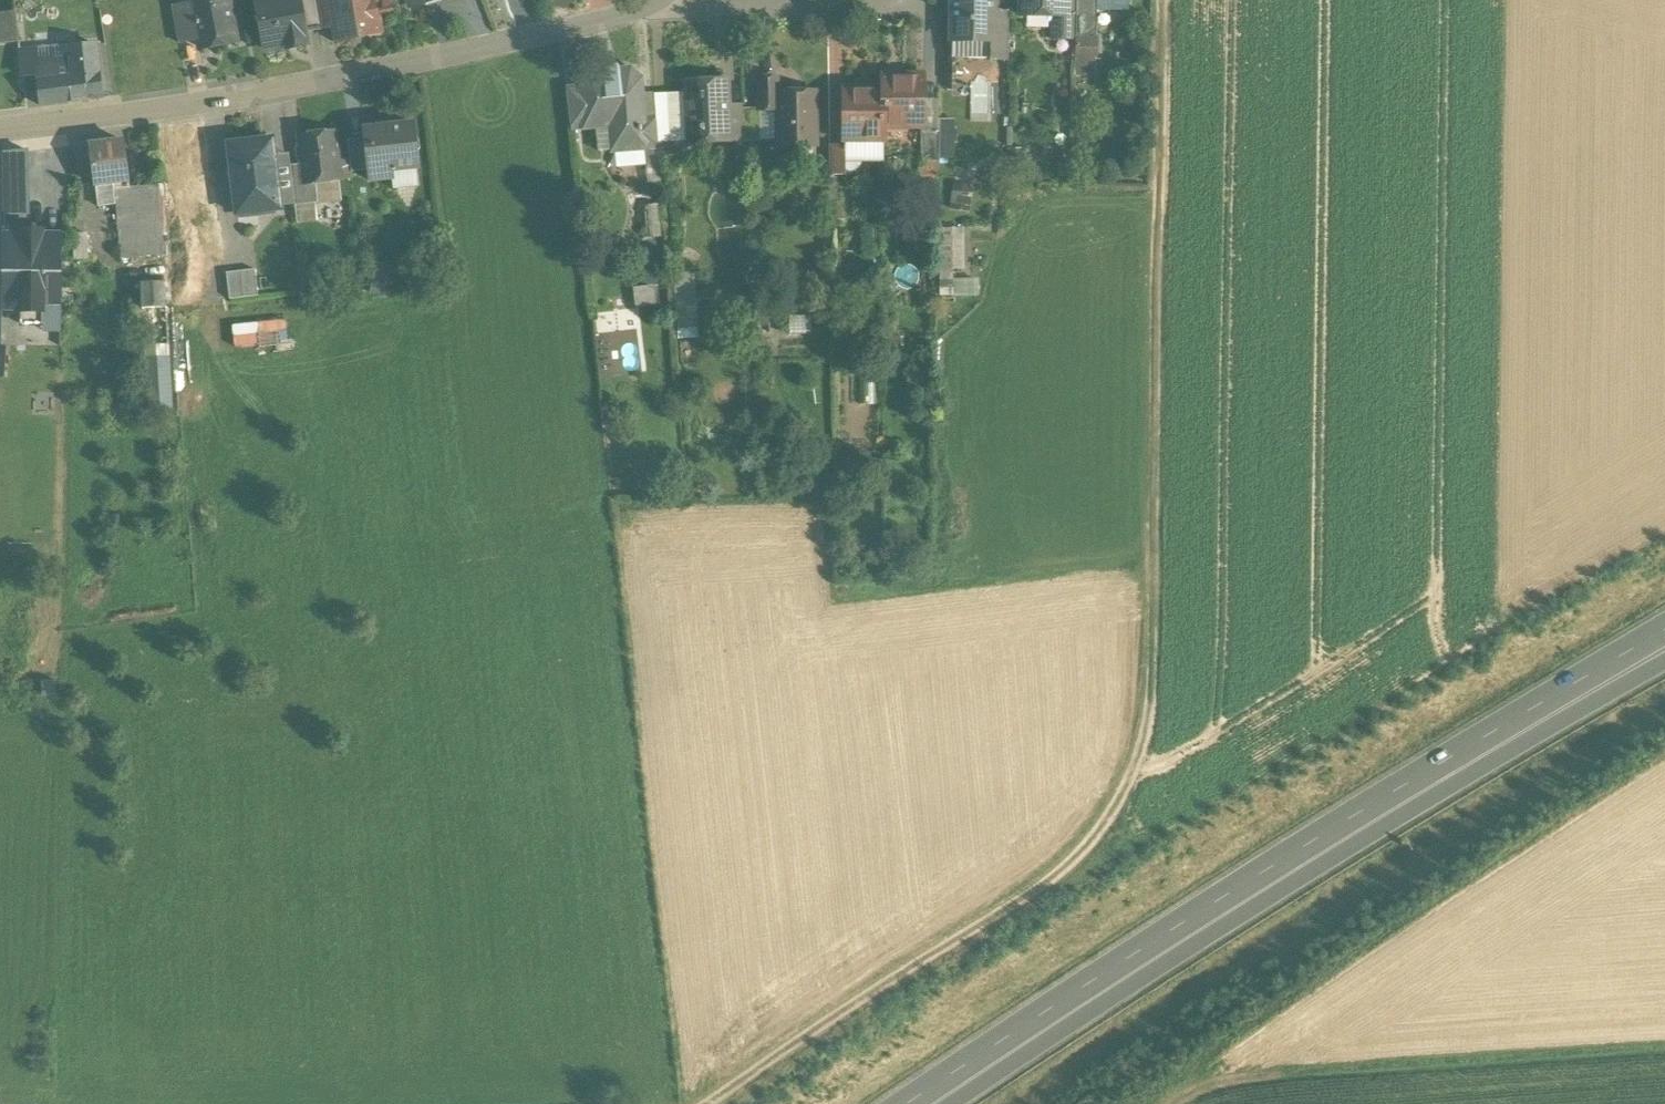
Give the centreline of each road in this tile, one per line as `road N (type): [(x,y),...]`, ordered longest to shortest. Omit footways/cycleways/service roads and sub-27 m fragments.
road 1 (track): [(1167,0),(1171,146),(1149,713),(1120,801),(1081,856),(1030,900),(704,1103)]
road 2 (trunk): [(919,1103),(1294,860),(1664,638)]
road 3 (residential): [(0,128),(258,94),(444,57),(661,0)]
road 4 (track): [(1152,573),(849,605)]
road 5 (residential): [(663,0),(696,10),(855,9),(892,0)]

